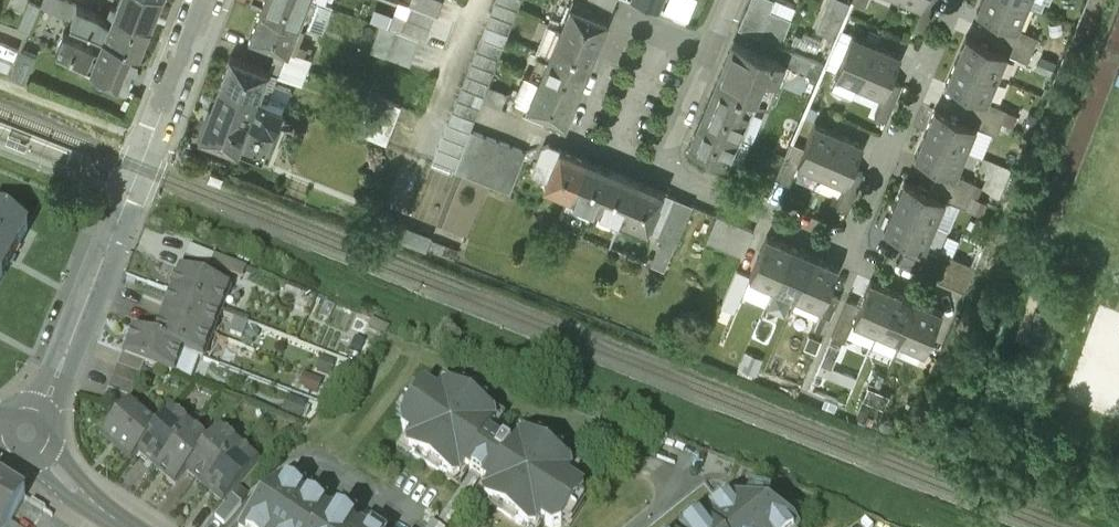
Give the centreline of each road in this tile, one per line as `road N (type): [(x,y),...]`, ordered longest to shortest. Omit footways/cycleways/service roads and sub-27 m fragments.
road 1 (residential): [(208,0),(36,414)]
road 2 (residential): [(763,219),(661,177),(731,0)]
road 3 (residential): [(947,0),(843,253)]
road 4 (track): [(0,83),(151,141)]
road 5 (secondary): [(42,450),(145,526)]
road 6 (residential): [(843,253),(957,295)]

